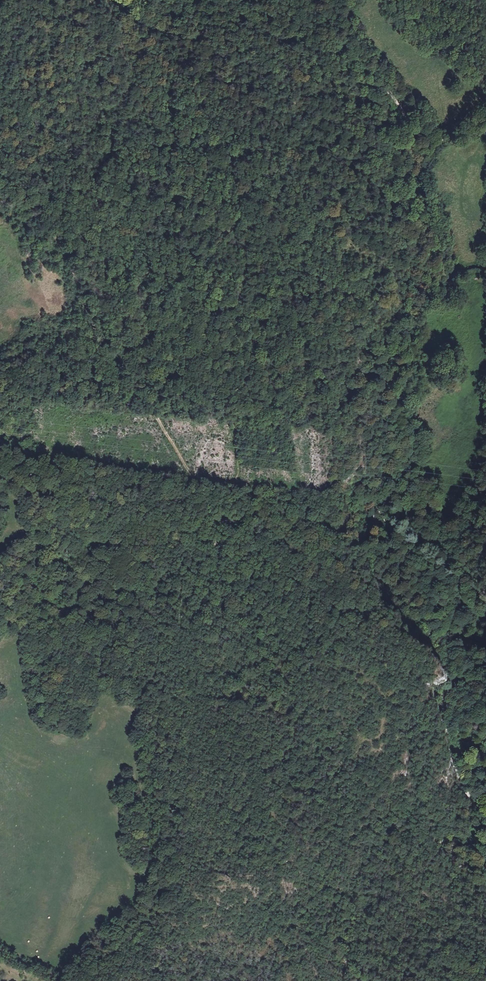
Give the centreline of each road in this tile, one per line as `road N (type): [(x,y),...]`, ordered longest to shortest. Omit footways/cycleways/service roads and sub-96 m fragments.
road 1 (track): [(485,111),(451,137),(421,132),(304,0)]
road 2 (track): [(452,719),(446,731),(454,765),(480,816),(485,852)]

